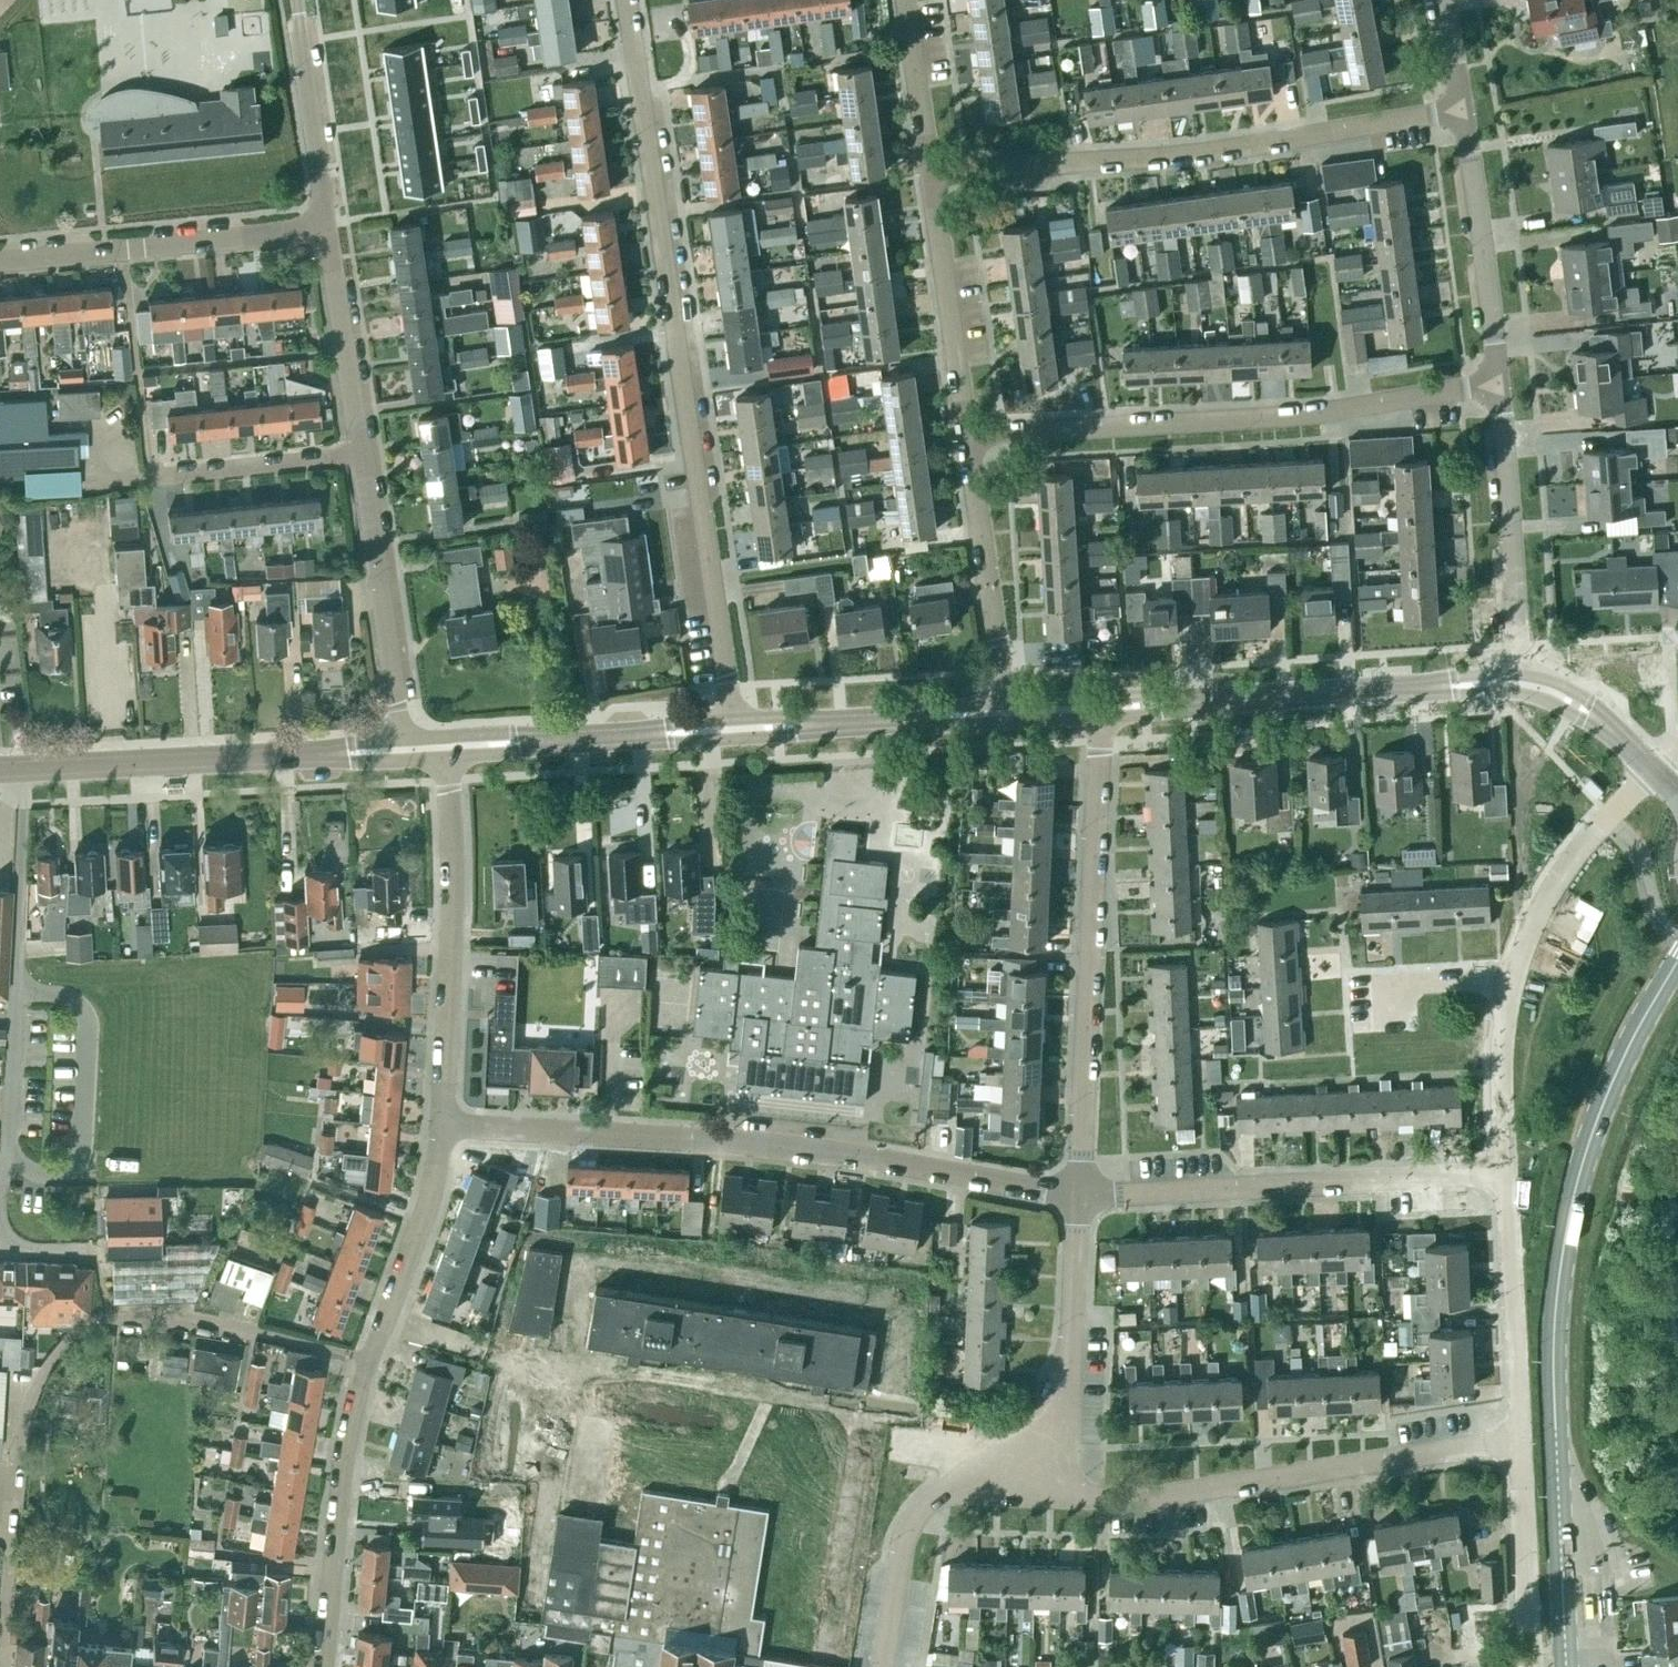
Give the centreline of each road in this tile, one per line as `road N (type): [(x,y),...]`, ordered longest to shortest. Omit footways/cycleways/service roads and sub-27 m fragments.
road 1 (secondary): [(1567,1666),(1553,1385),(1560,1281),(1596,1125),(1677,954)]
road 2 (residential): [(734,726),(630,0)]
road 3 (residential): [(99,1336),(98,1247),(24,1247),(0,1218),(18,987),(20,766)]
road 4 (residential): [(1087,1198),(666,1140),(442,1126)]
road 5 (residential): [(931,187),(1467,119)]
road 6 (residential): [(969,454),(1503,402)]
road 7 (residential): [(1015,1455),(1083,1496),(1200,1490),(1521,1436)]
road 8 (residential): [(1087,1198),(1104,706)]
road 9 (unclassified): [(1509,1180),(1504,1060),(1512,977),(1559,878),(1650,767)]
road 10 (residential): [(1087,1198),(1509,1180)]
road 11 (tertiary): [(1104,706),(1518,682)]
road 12 (tertiary): [(20,766),(405,748)]
road 13 (residential): [(442,1126),(454,919),(451,745)]
road 14 (residential): [(2,1666),(26,1392),(43,1364),(99,1336)]
road 15 (residential): [(0,262),(329,229)]
road 16 (residential): [(327,1666),(349,1448),(373,1366)]
road 17 (unclassified): [(405,748),(360,454)]
road 18 (unclassified): [(1503,402),(1467,119)]
road 19 (tertiary): [(451,745),(734,726)]
road 20 (residential): [(1015,1455),(1055,1424),(1078,1353),(1087,1198)]
road 21 (unclassified): [(1518,682),(1503,402)]
road 22 (residential): [(99,1336),(146,1328),(271,1334),(373,1366)]
road 23 (tertiary): [(734,726),(1007,712)]
road 24 (residential): [(969,454),(931,187)]
road 25 (residential): [(884,1666),(905,1557),(924,1519),(1015,1455)]
road 26 (residential): [(1007,712),(969,454)]
road 27 (unclassified): [(1521,1436),(1509,1180)]
road 28 (residential): [(373,1366),(432,1193),(442,1126)]
road 29 (unclassified): [(329,229),(296,0)]
road 30 (unclassified): [(1534,1666),(1521,1436)]
road 31 (unclassified): [(360,454),(329,229)]
road 32 (residential): [(151,474),(360,454)]
road 33 (residential): [(931,187),(901,0)]
road 34 (tertiary): [(1518,682),(1575,699),(1650,767)]
road 35 (unclassified): [(1467,119),(1441,0)]

